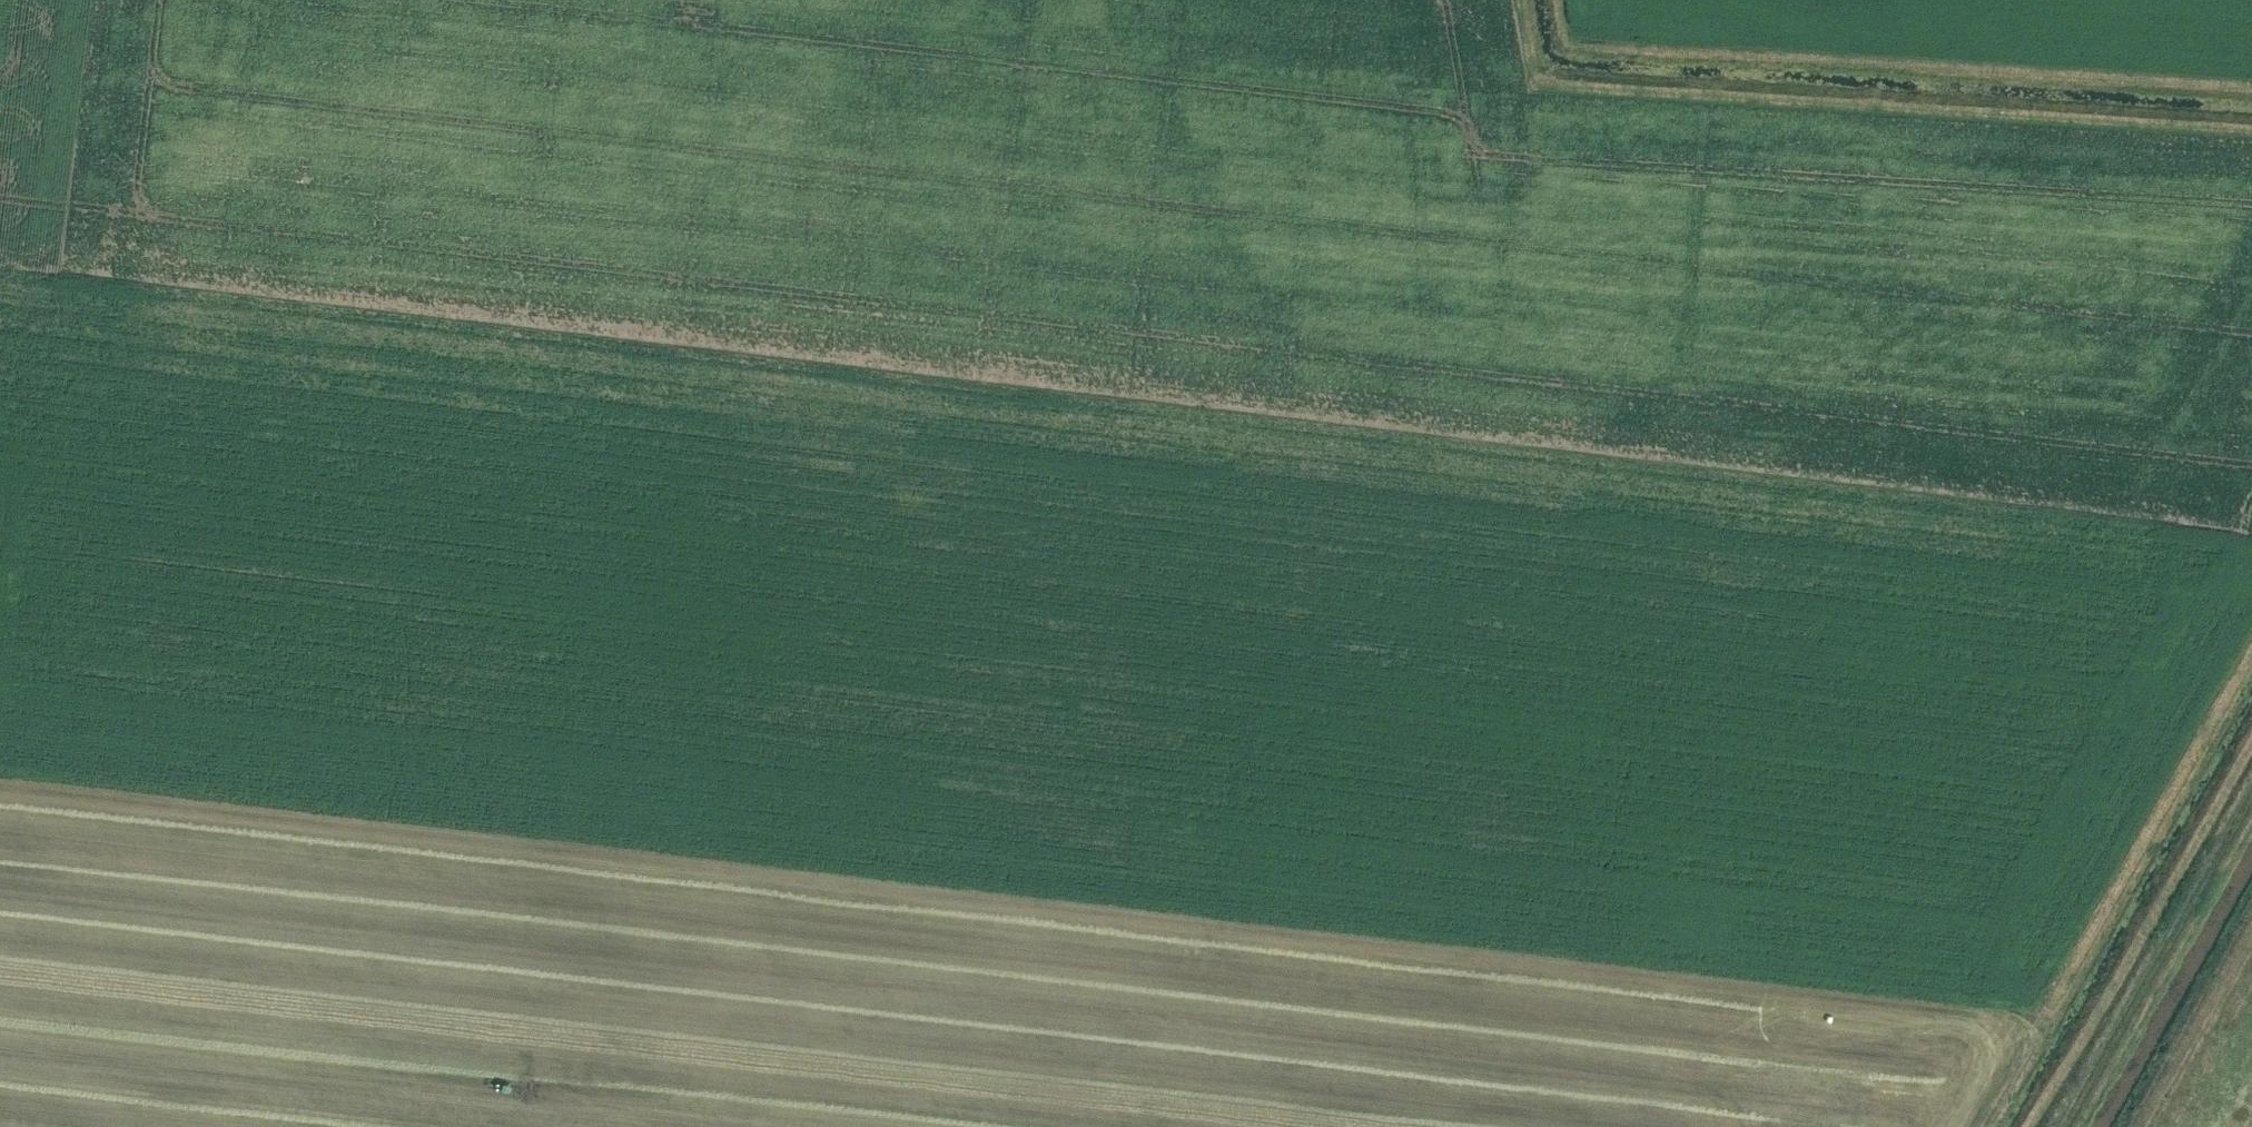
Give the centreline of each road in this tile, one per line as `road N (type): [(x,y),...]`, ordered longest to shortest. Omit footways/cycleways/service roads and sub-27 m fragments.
road 1 (track): [(2251,789),(2061,1126)]

